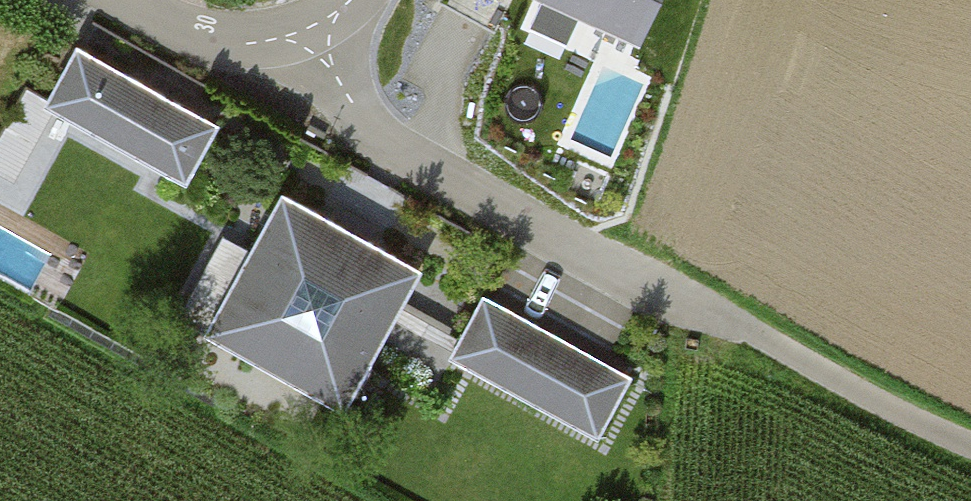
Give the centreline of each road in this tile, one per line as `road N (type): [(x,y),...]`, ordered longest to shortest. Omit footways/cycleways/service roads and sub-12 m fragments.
road 1 (residential): [(312,27),(352,103),(387,143),(629,277),(751,332)]
road 2 (track): [(751,332),(970,451)]
road 3 (residential): [(126,0),(181,30),(236,45),(312,27)]

